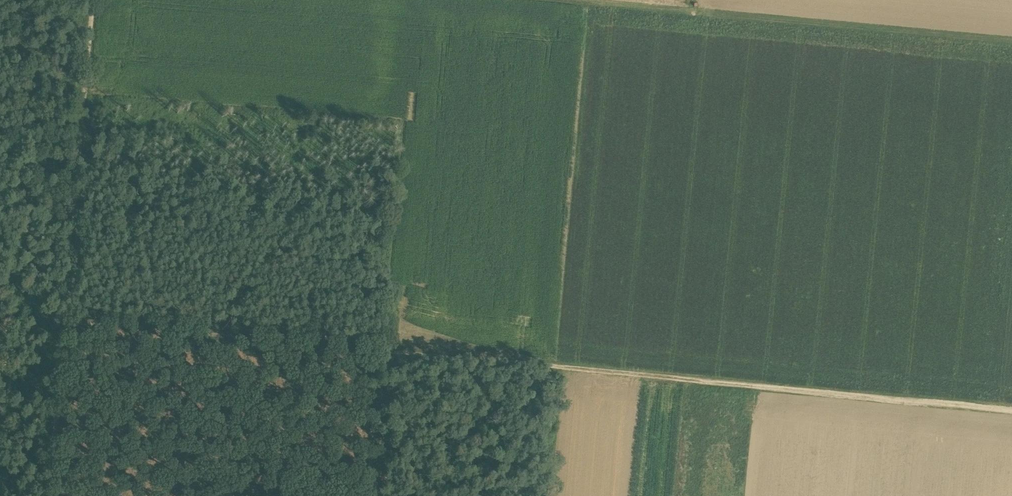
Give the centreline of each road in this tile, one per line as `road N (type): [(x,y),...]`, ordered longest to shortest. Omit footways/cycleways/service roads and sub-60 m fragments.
road 1 (track): [(395,357),(1011,414)]
road 2 (track): [(99,0),(54,495)]
road 3 (track): [(547,0),(1011,43)]
road 4 (track): [(71,320),(395,357)]
road 5 (track): [(380,495),(395,357)]

